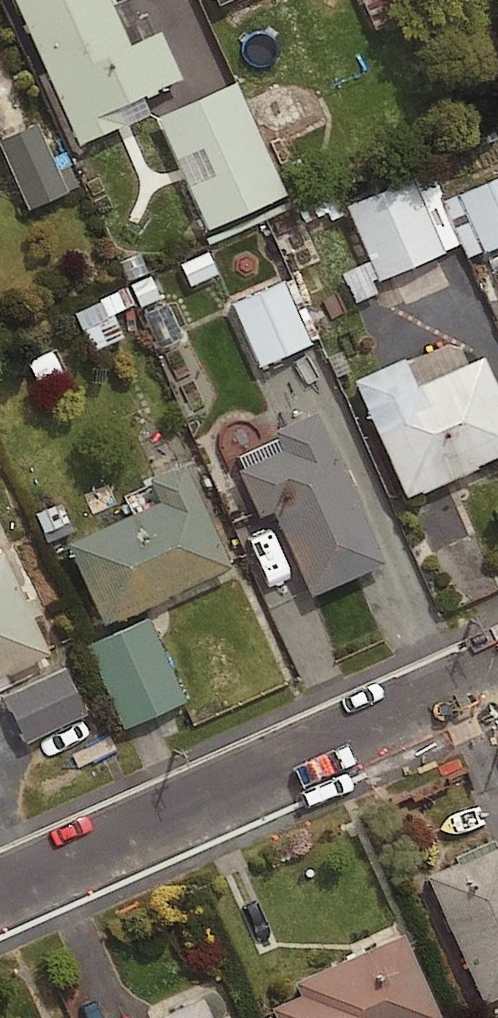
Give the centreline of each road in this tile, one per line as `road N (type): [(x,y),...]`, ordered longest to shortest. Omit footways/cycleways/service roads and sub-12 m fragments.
road 1 (residential): [(497,671),(0,895)]

